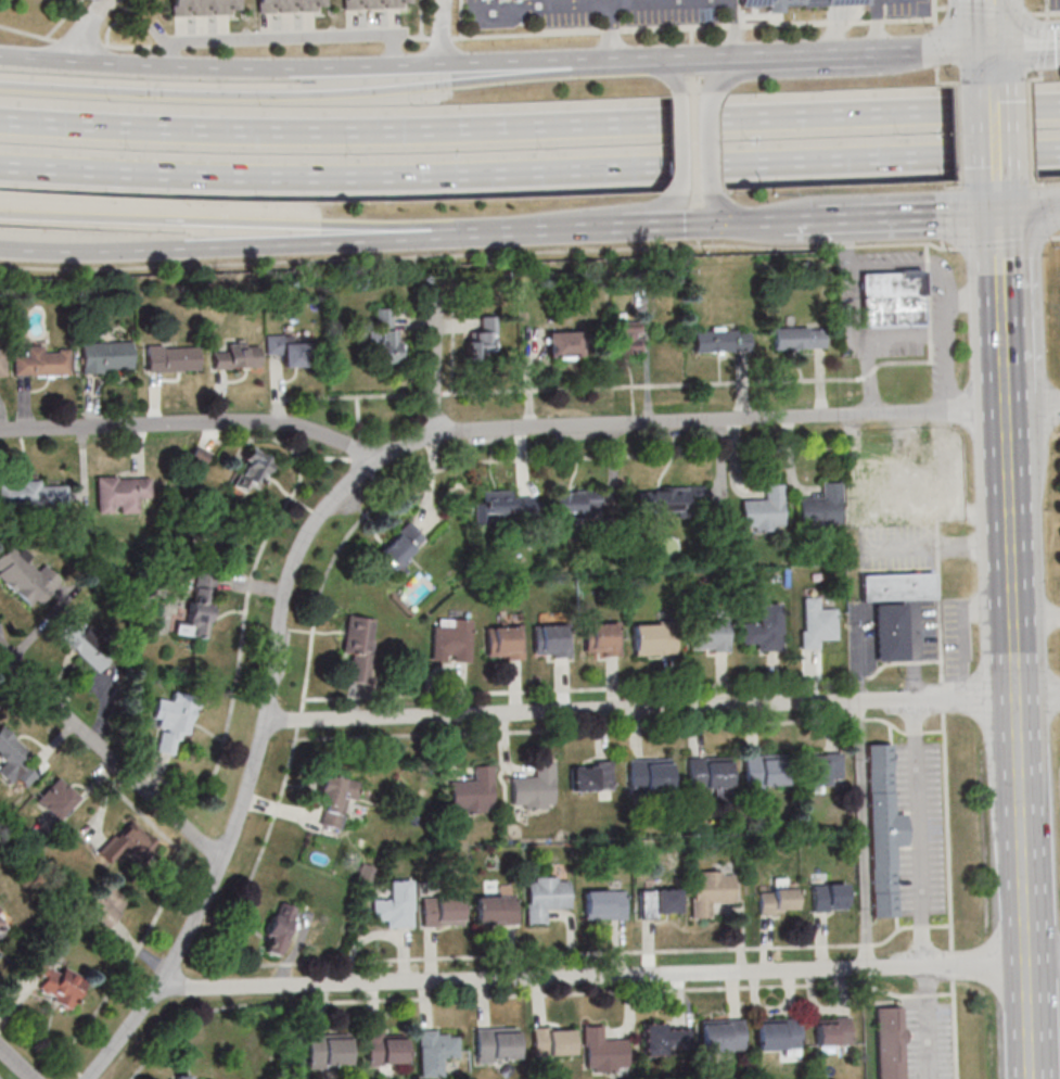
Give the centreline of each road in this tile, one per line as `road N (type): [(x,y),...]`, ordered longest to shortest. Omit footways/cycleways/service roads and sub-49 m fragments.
road 1 (motorway): [(1059,104),(291,131),(0,119)]
road 2 (motorway): [(0,167),(384,177),(1059,152)]
road 3 (residential): [(1026,959),(154,991)]
road 4 (residential): [(1059,696),(265,720)]
road 5 (residential): [(87,1078),(148,1003),(221,866),(257,762),(291,580),(315,528),(349,483),(434,436)]
road 6 (motorway): [(589,63),(572,73),(348,93),(0,84)]
road 7 (secondary): [(589,63),(216,67),(0,55)]
road 8 (residential): [(1007,410),(434,436)]
road 9 (motorway): [(0,214),(458,224),(480,231)]
road 10 (secondary): [(0,248),(189,249),(480,231)]
road 11 (residential): [(383,460),(323,433),(279,424),(0,428)]
road 12 (residential): [(224,860),(0,651)]
road 13 (secondary): [(1017,699),(1026,959)]
road 14 (secondary): [(945,49),(867,71),(737,75),(714,94)]
road 15 (secondary): [(501,230),(659,206),(677,195)]
road 16 (secondary): [(821,218),(998,212)]
road 17 (secondary): [(736,56),(589,63)]
road 18 (secondary): [(480,231),(623,226)]
road 19 (residential): [(434,436),(435,297)]
road 20 (secondary): [(623,226),(761,221)]
road 21 (secondary): [(1007,410),(1011,544)]
road 22 (secondary): [(994,65),(998,191)]
road 23 (secondary): [(1026,959),(1030,1078)]

